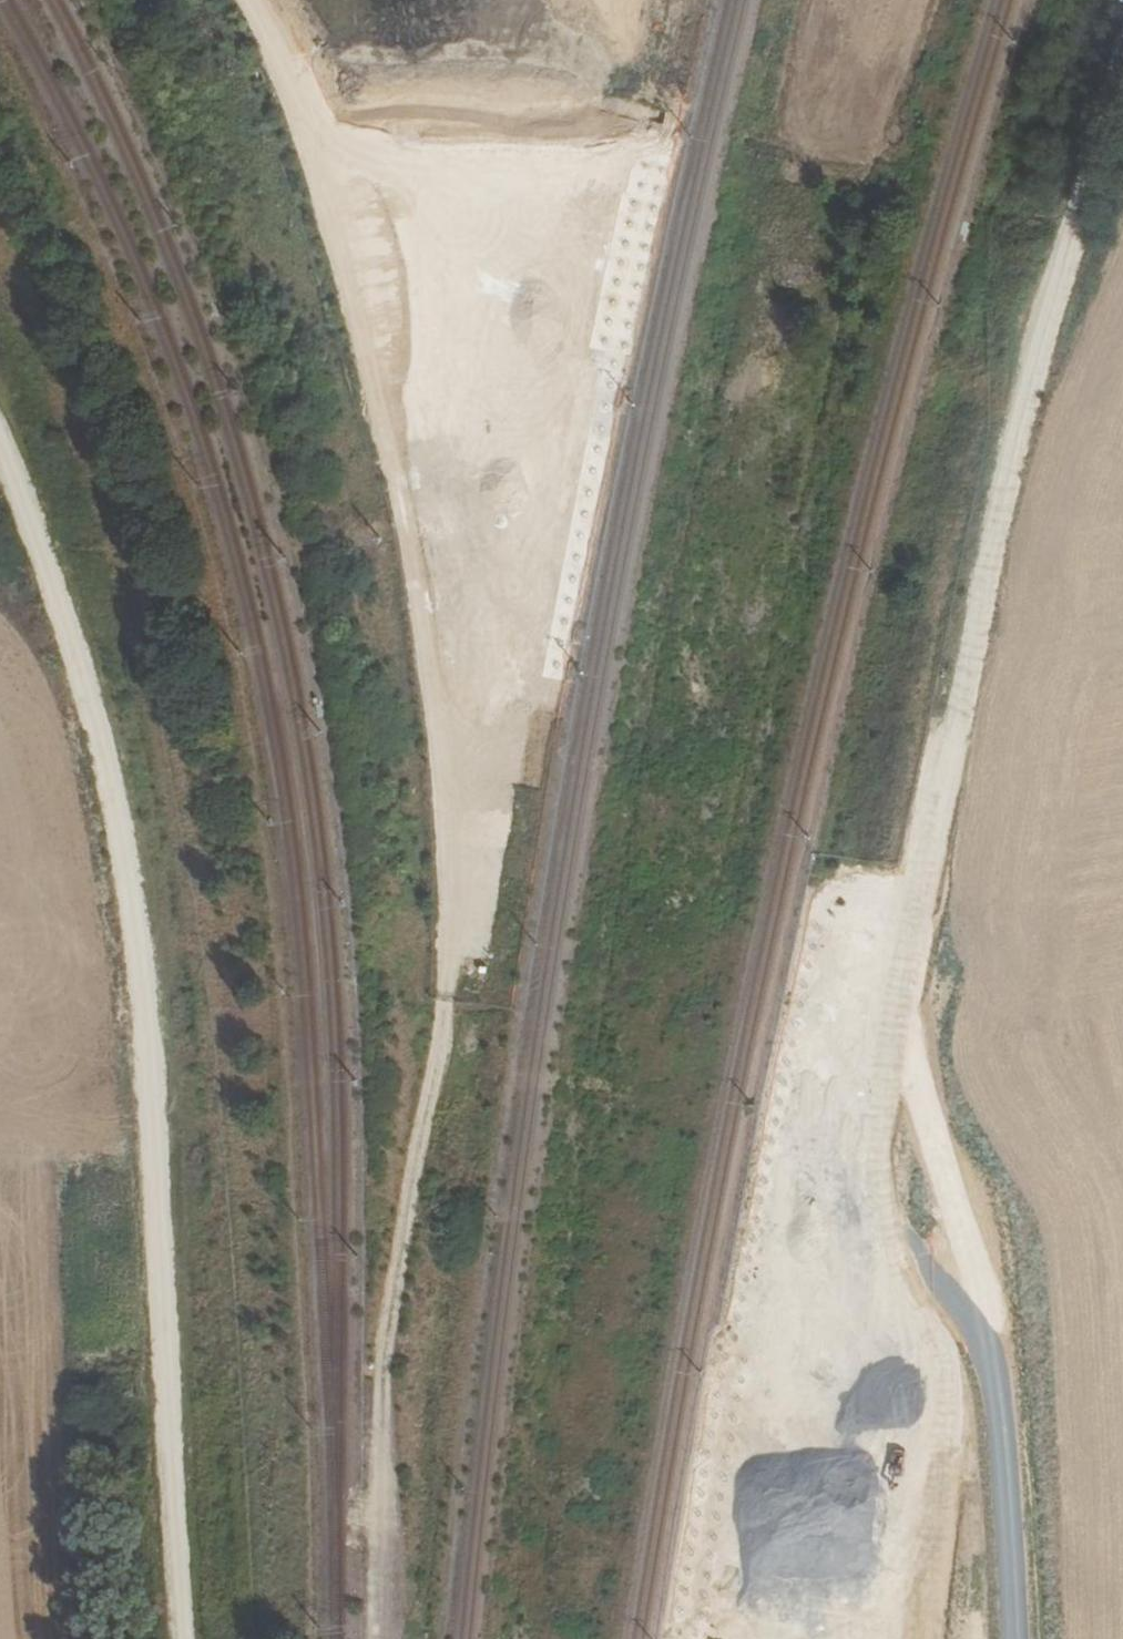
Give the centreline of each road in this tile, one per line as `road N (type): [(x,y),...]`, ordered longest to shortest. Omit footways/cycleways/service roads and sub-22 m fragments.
road 1 (track): [(382,1638),(383,1396),(436,1018),(445,922),(441,821),(422,634),(371,391),(314,180),(241,0)]
road 2 (track): [(782,1638),(893,1027),(1011,459),(1122,51)]
road 3 (track): [(0,447),(82,675),(129,869),(183,1638)]
road 4 (track): [(714,704),(859,0)]
road 5 (track): [(1013,1638),(990,1324),(893,1027)]

